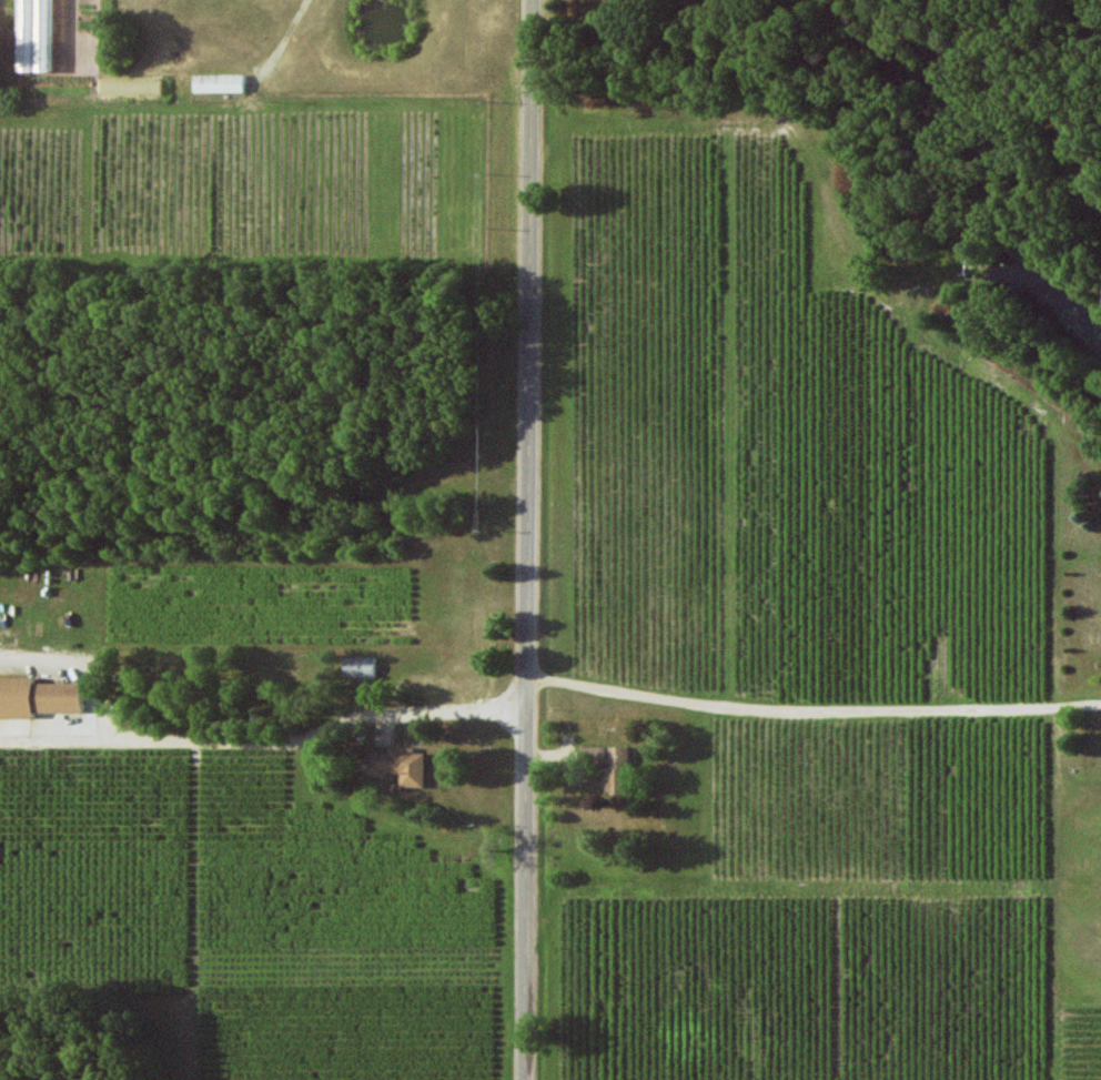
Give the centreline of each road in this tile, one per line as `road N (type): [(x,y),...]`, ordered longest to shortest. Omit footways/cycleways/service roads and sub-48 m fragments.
road 1 (tertiary): [(526,1079),(534,0)]

